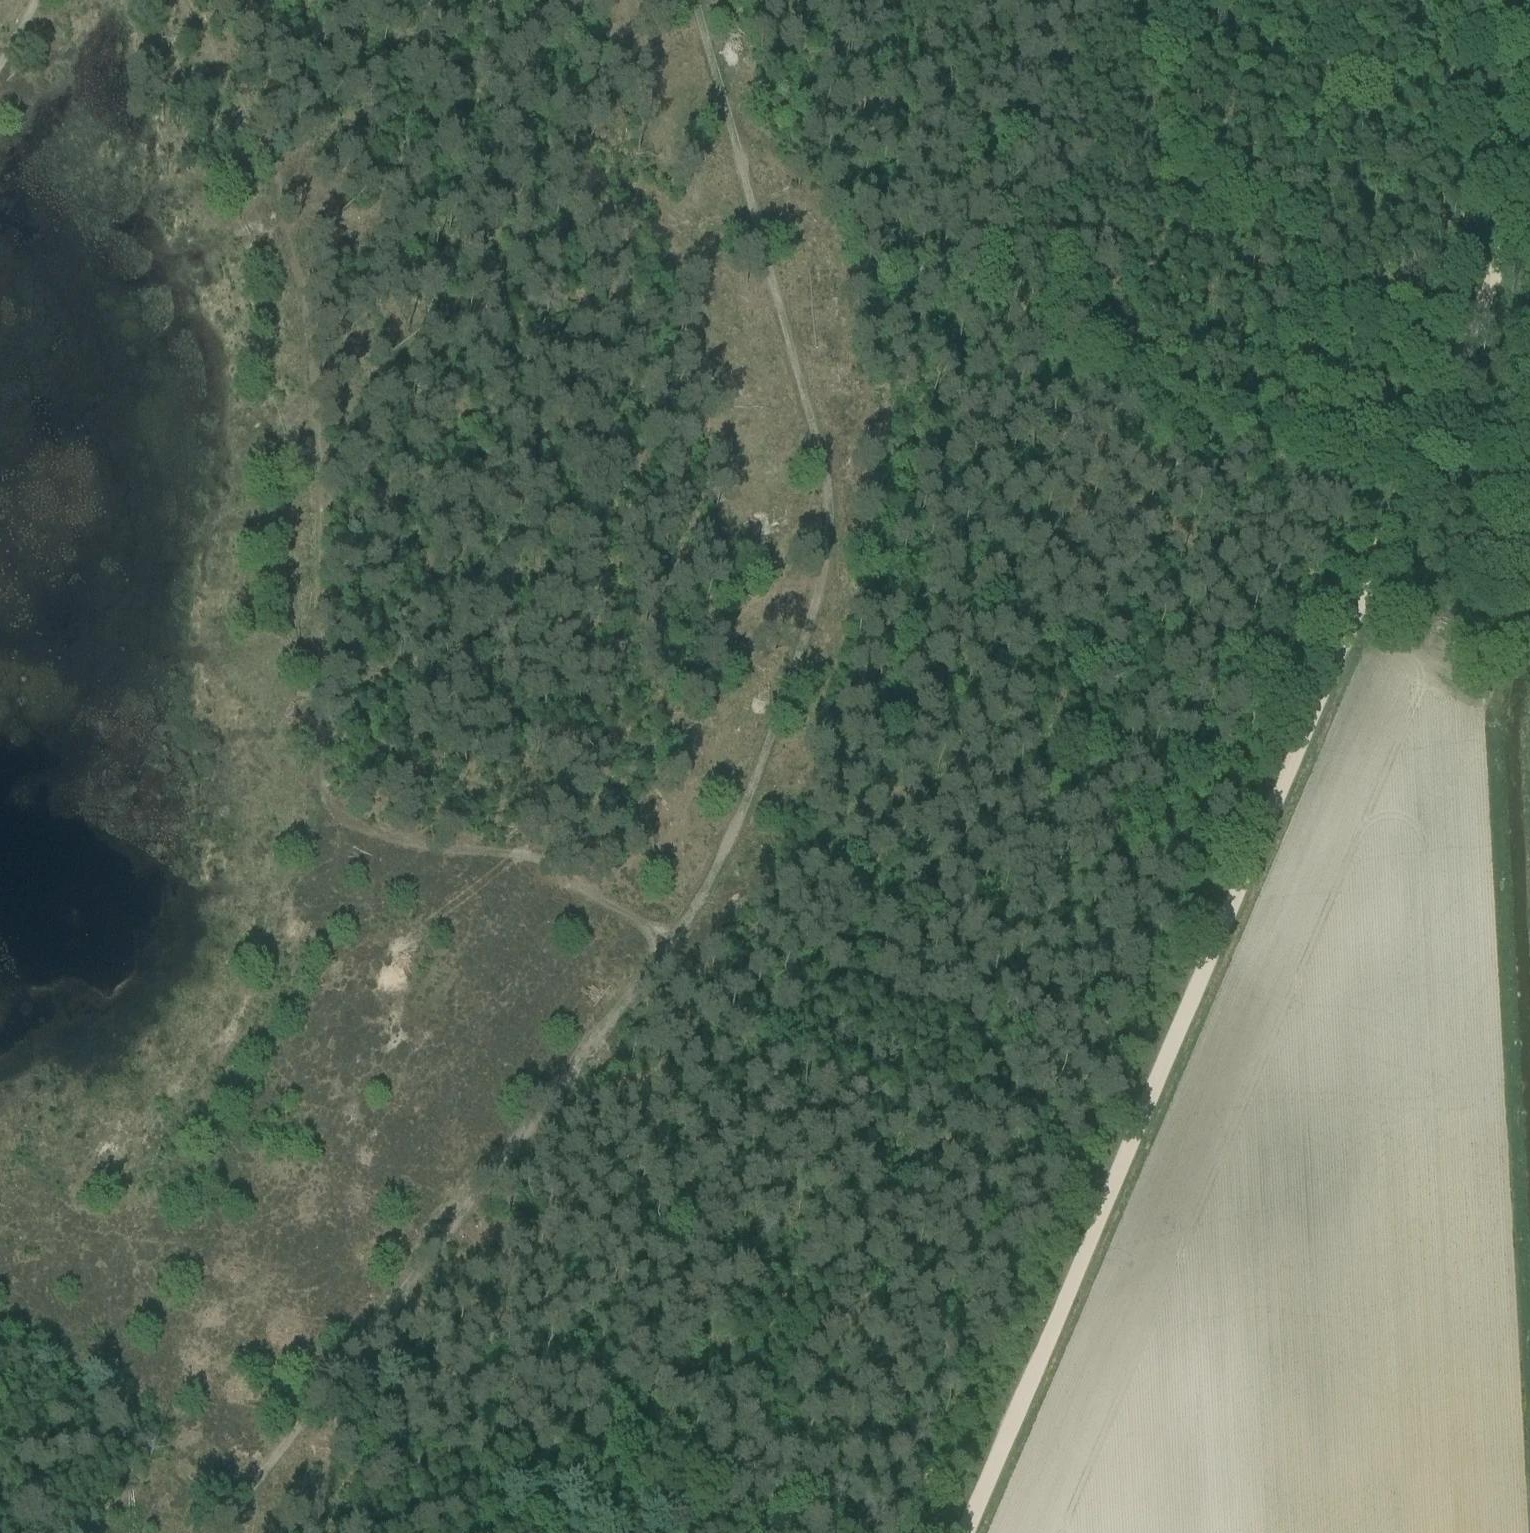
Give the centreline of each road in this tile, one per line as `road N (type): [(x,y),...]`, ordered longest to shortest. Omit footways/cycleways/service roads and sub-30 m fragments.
road 1 (track): [(696,0),(825,460),(833,526),(762,755),(726,866),(539,1115),(409,1266),(216,1532)]
road 2 (track): [(966,1532),(1529,189)]

